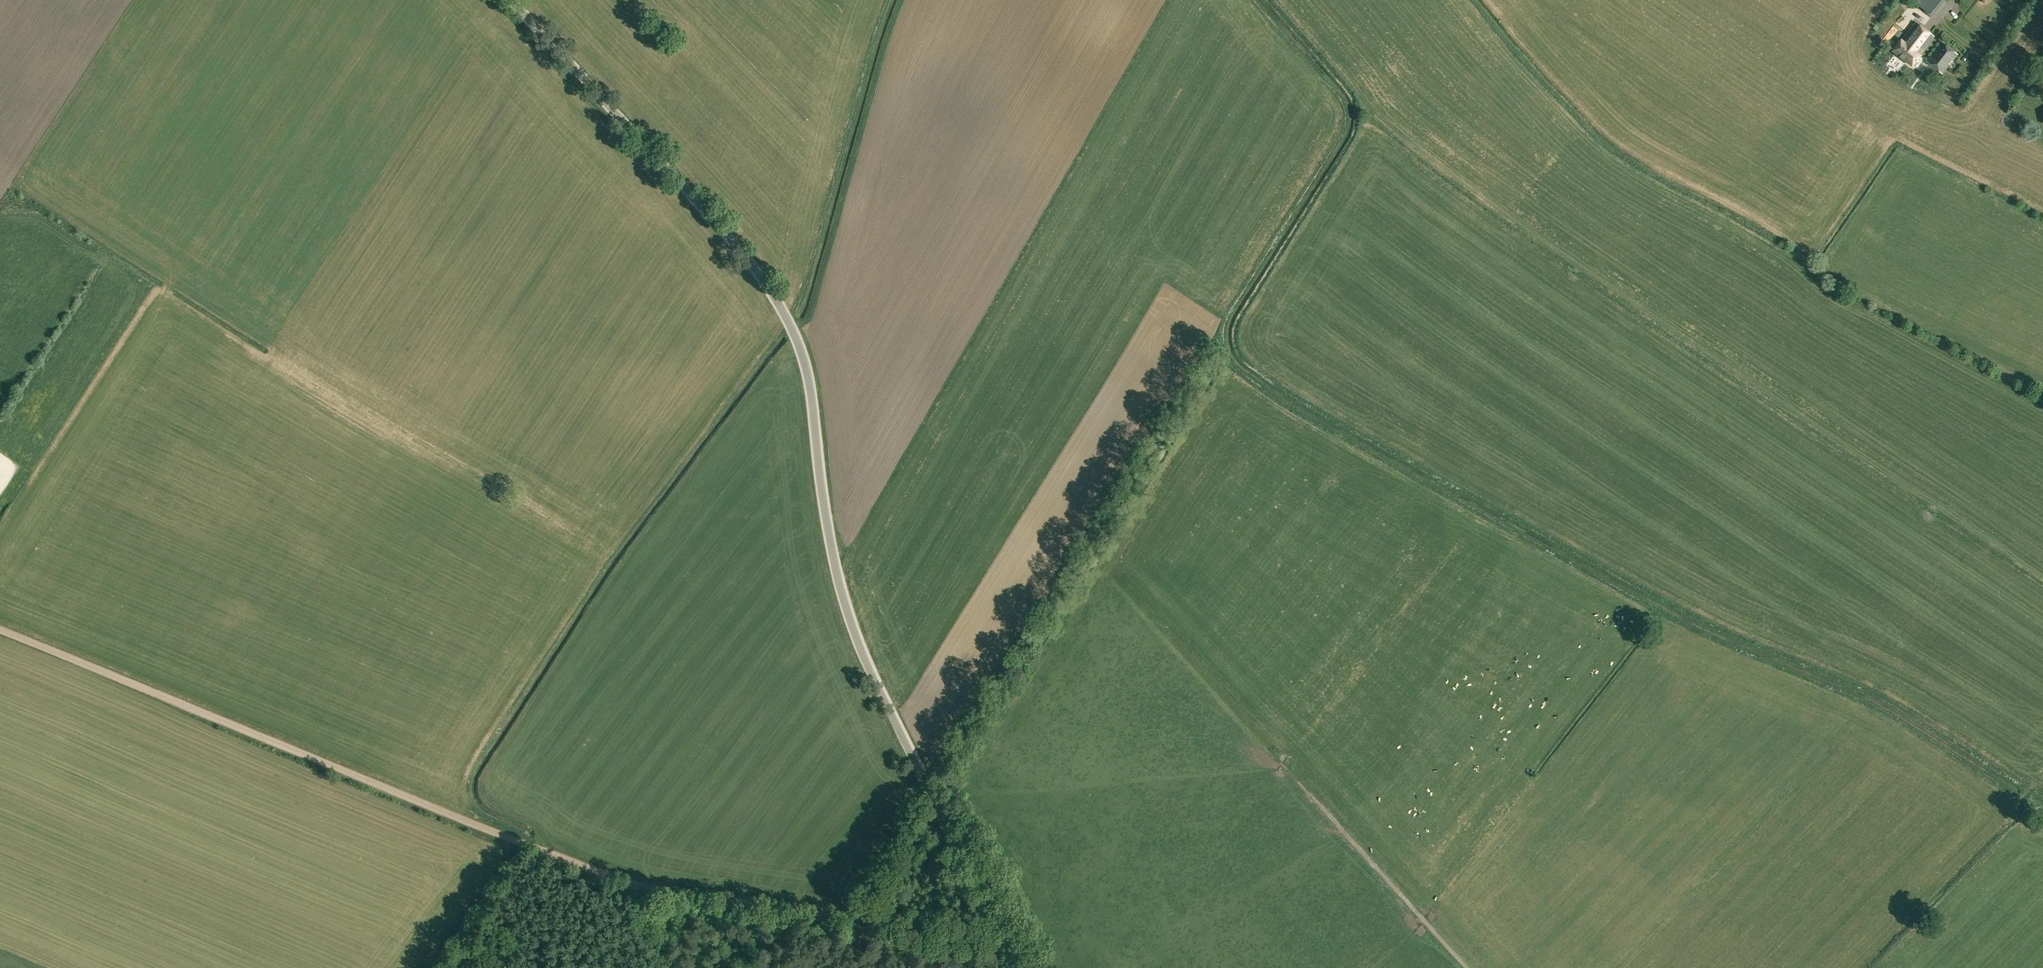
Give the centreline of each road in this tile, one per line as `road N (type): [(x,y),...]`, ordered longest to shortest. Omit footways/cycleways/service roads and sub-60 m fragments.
road 1 (tertiary): [(1016,967),(860,643),(840,582),(806,366),(791,326),(743,256),(510,0)]
road 2 (track): [(992,920),(855,912),(618,880),(0,627)]

